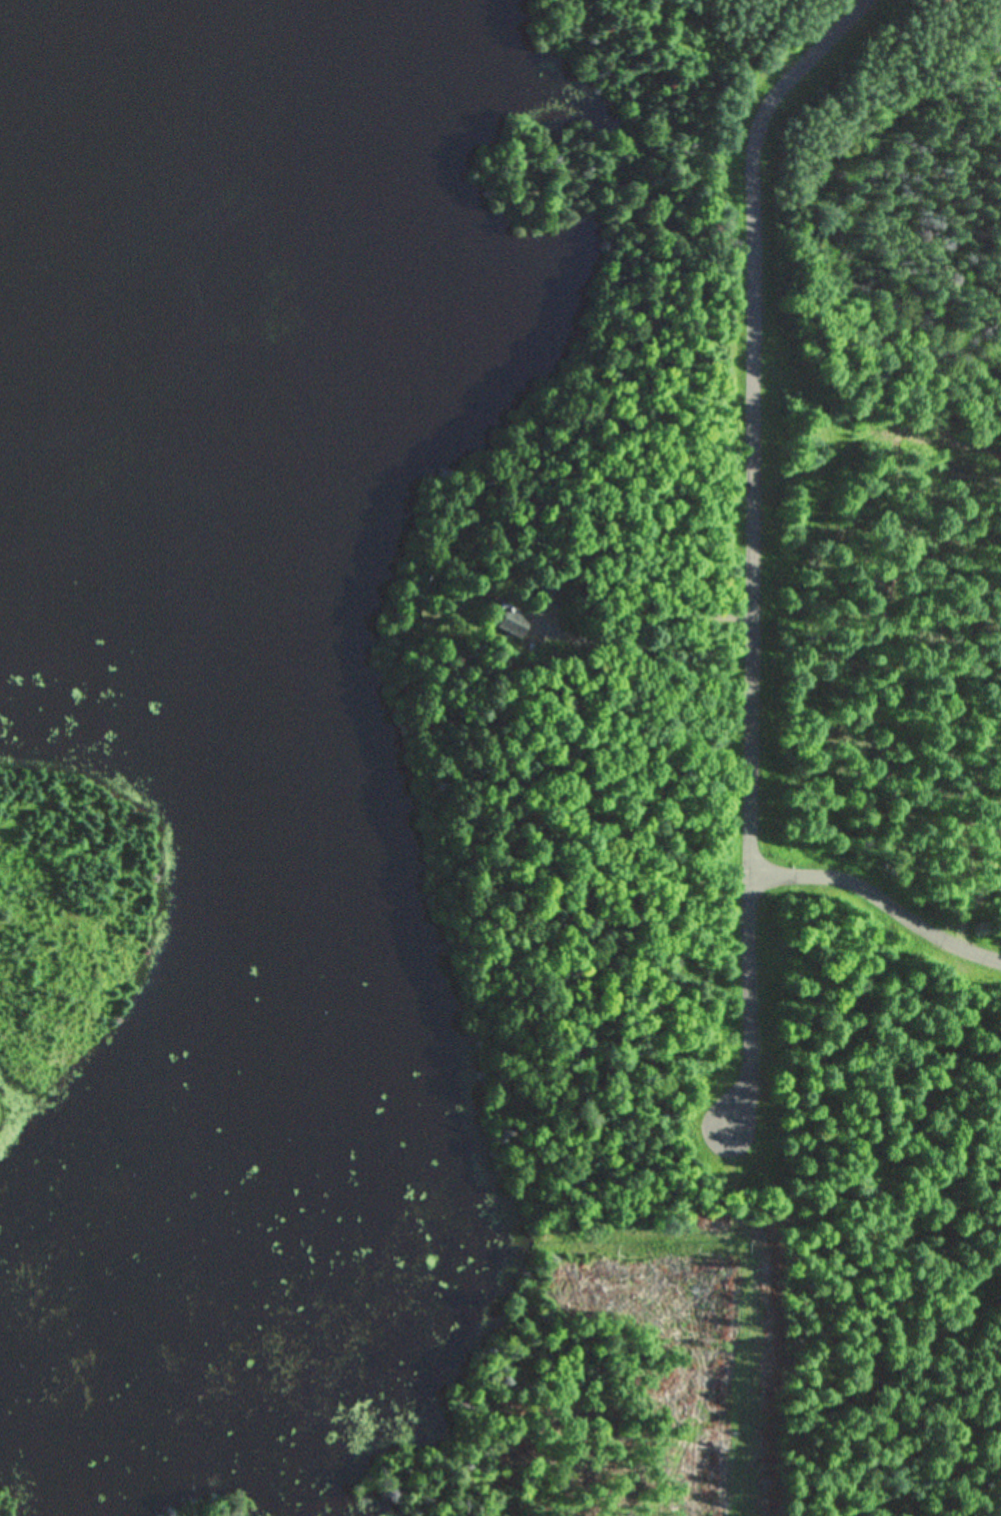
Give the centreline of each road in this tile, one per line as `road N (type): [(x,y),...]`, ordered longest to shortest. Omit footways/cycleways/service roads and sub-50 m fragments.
road 1 (residential): [(729,1121),(748,1073),(752,1029),(753,181),(761,125),(797,71),(868,0)]
road 2 (residential): [(752,877),(826,879),(954,949),(1000,963)]

